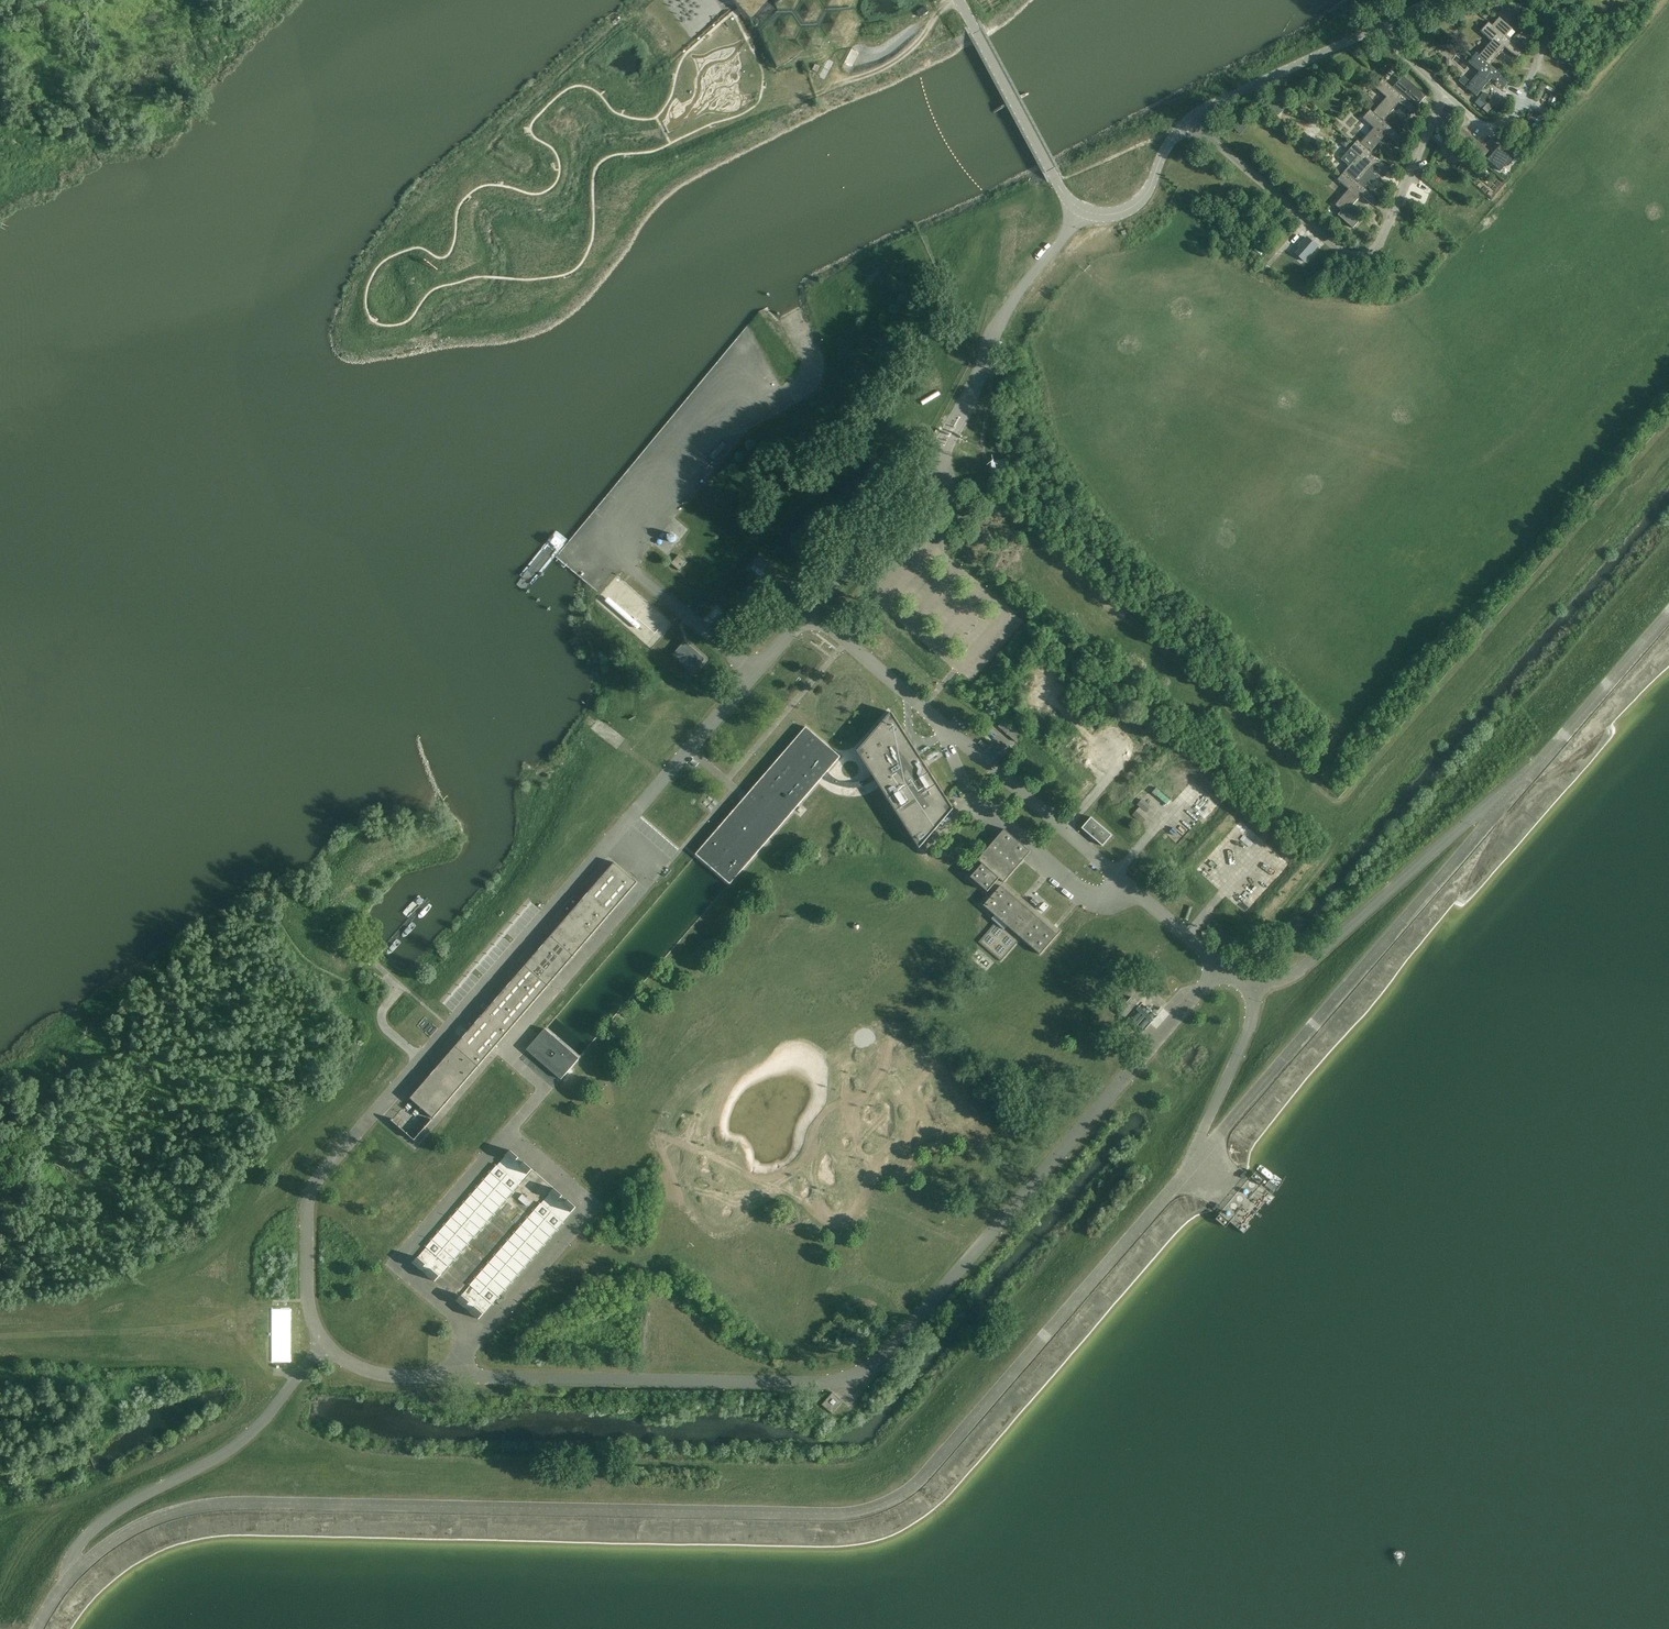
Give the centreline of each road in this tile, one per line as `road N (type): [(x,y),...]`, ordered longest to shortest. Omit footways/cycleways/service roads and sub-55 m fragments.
road 1 (unclassified): [(1436,0),(1213,105),(1168,145),(1150,190),(1126,211),(1078,208)]
road 2 (tertiary): [(1078,208),(1062,192),(959,0)]
road 3 (track): [(950,0),(894,48),(860,60),(851,55)]

